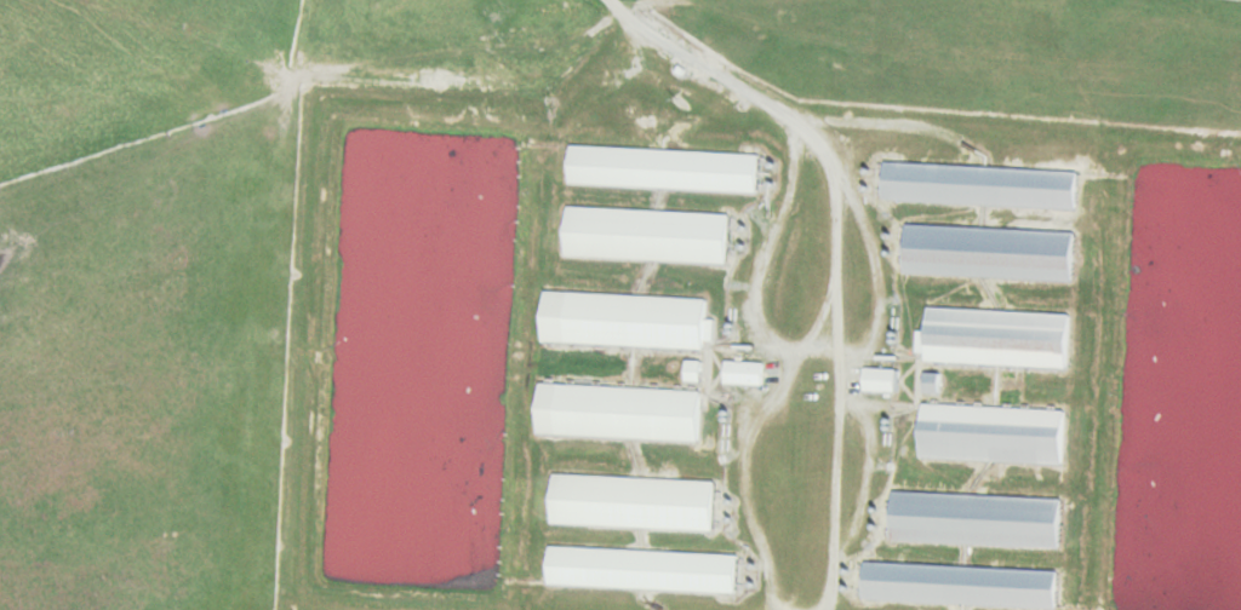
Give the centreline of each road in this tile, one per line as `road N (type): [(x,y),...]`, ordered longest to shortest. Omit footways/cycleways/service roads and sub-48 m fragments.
road 1 (residential): [(825,138),(619,0)]

